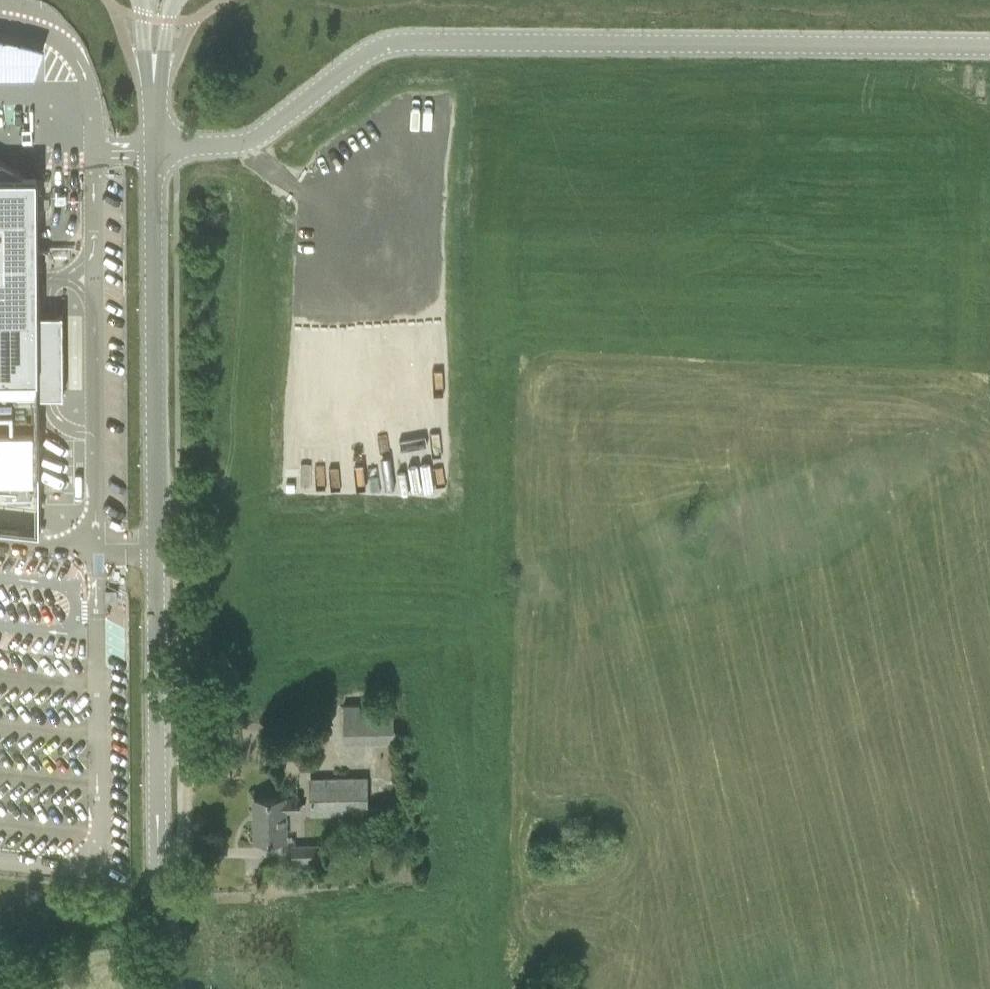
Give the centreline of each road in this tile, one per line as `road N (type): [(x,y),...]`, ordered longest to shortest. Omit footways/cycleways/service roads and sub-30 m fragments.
road 1 (residential): [(989,50),(386,45),(244,143),(154,150)]
road 2 (residential): [(168,901),(154,150)]

